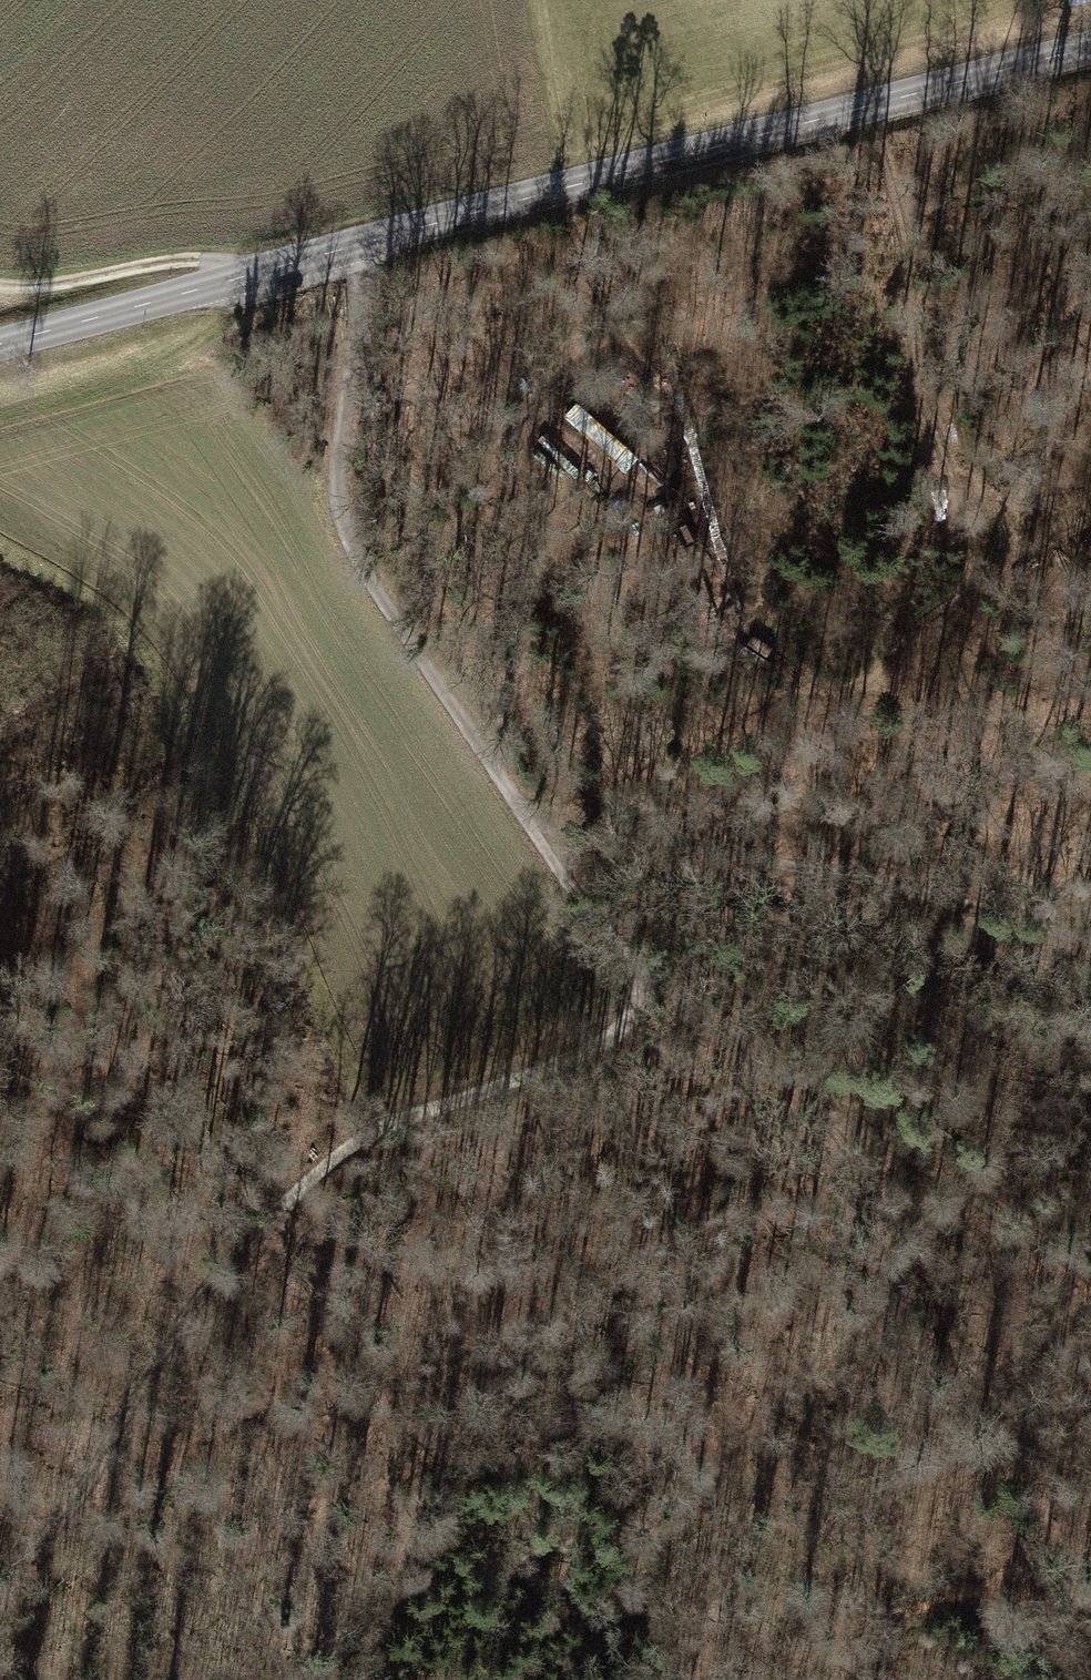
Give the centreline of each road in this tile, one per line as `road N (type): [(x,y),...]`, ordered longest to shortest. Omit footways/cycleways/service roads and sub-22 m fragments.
road 1 (primary): [(0,345),(1090,46)]
road 2 (track): [(670,983),(595,1047),(383,1130),(303,1185),(174,1323),(0,1584)]
road 3 (track): [(545,836),(615,787),(766,705),(857,687),(1005,561),(1020,498),(1057,437),(1090,350)]
road 4 (track): [(545,836),(581,899),(755,1062),(1090,1277)]
road 5 (track): [(367,247),(342,513),(497,776),(545,836)]
road 6 (track): [(843,1118),(942,1309),(971,1435),(1016,1519),(1069,1679)]
road 7 (track): [(558,194),(638,365),(664,396),(738,632),(816,690)]
road 8 (track): [(545,836),(856,882),(1090,942)]
road 9 (track): [(275,1215),(266,1310),(222,1407),(212,1494),(281,1679)]
road 10 (track): [(868,108),(906,251),(912,356),(949,470),(990,501),(1020,498)]
road 11 (track): [(275,1215),(122,1113),(0,1090)]
road 12 (track): [(0,285),(47,287),(172,262),(222,263),(239,278)]

